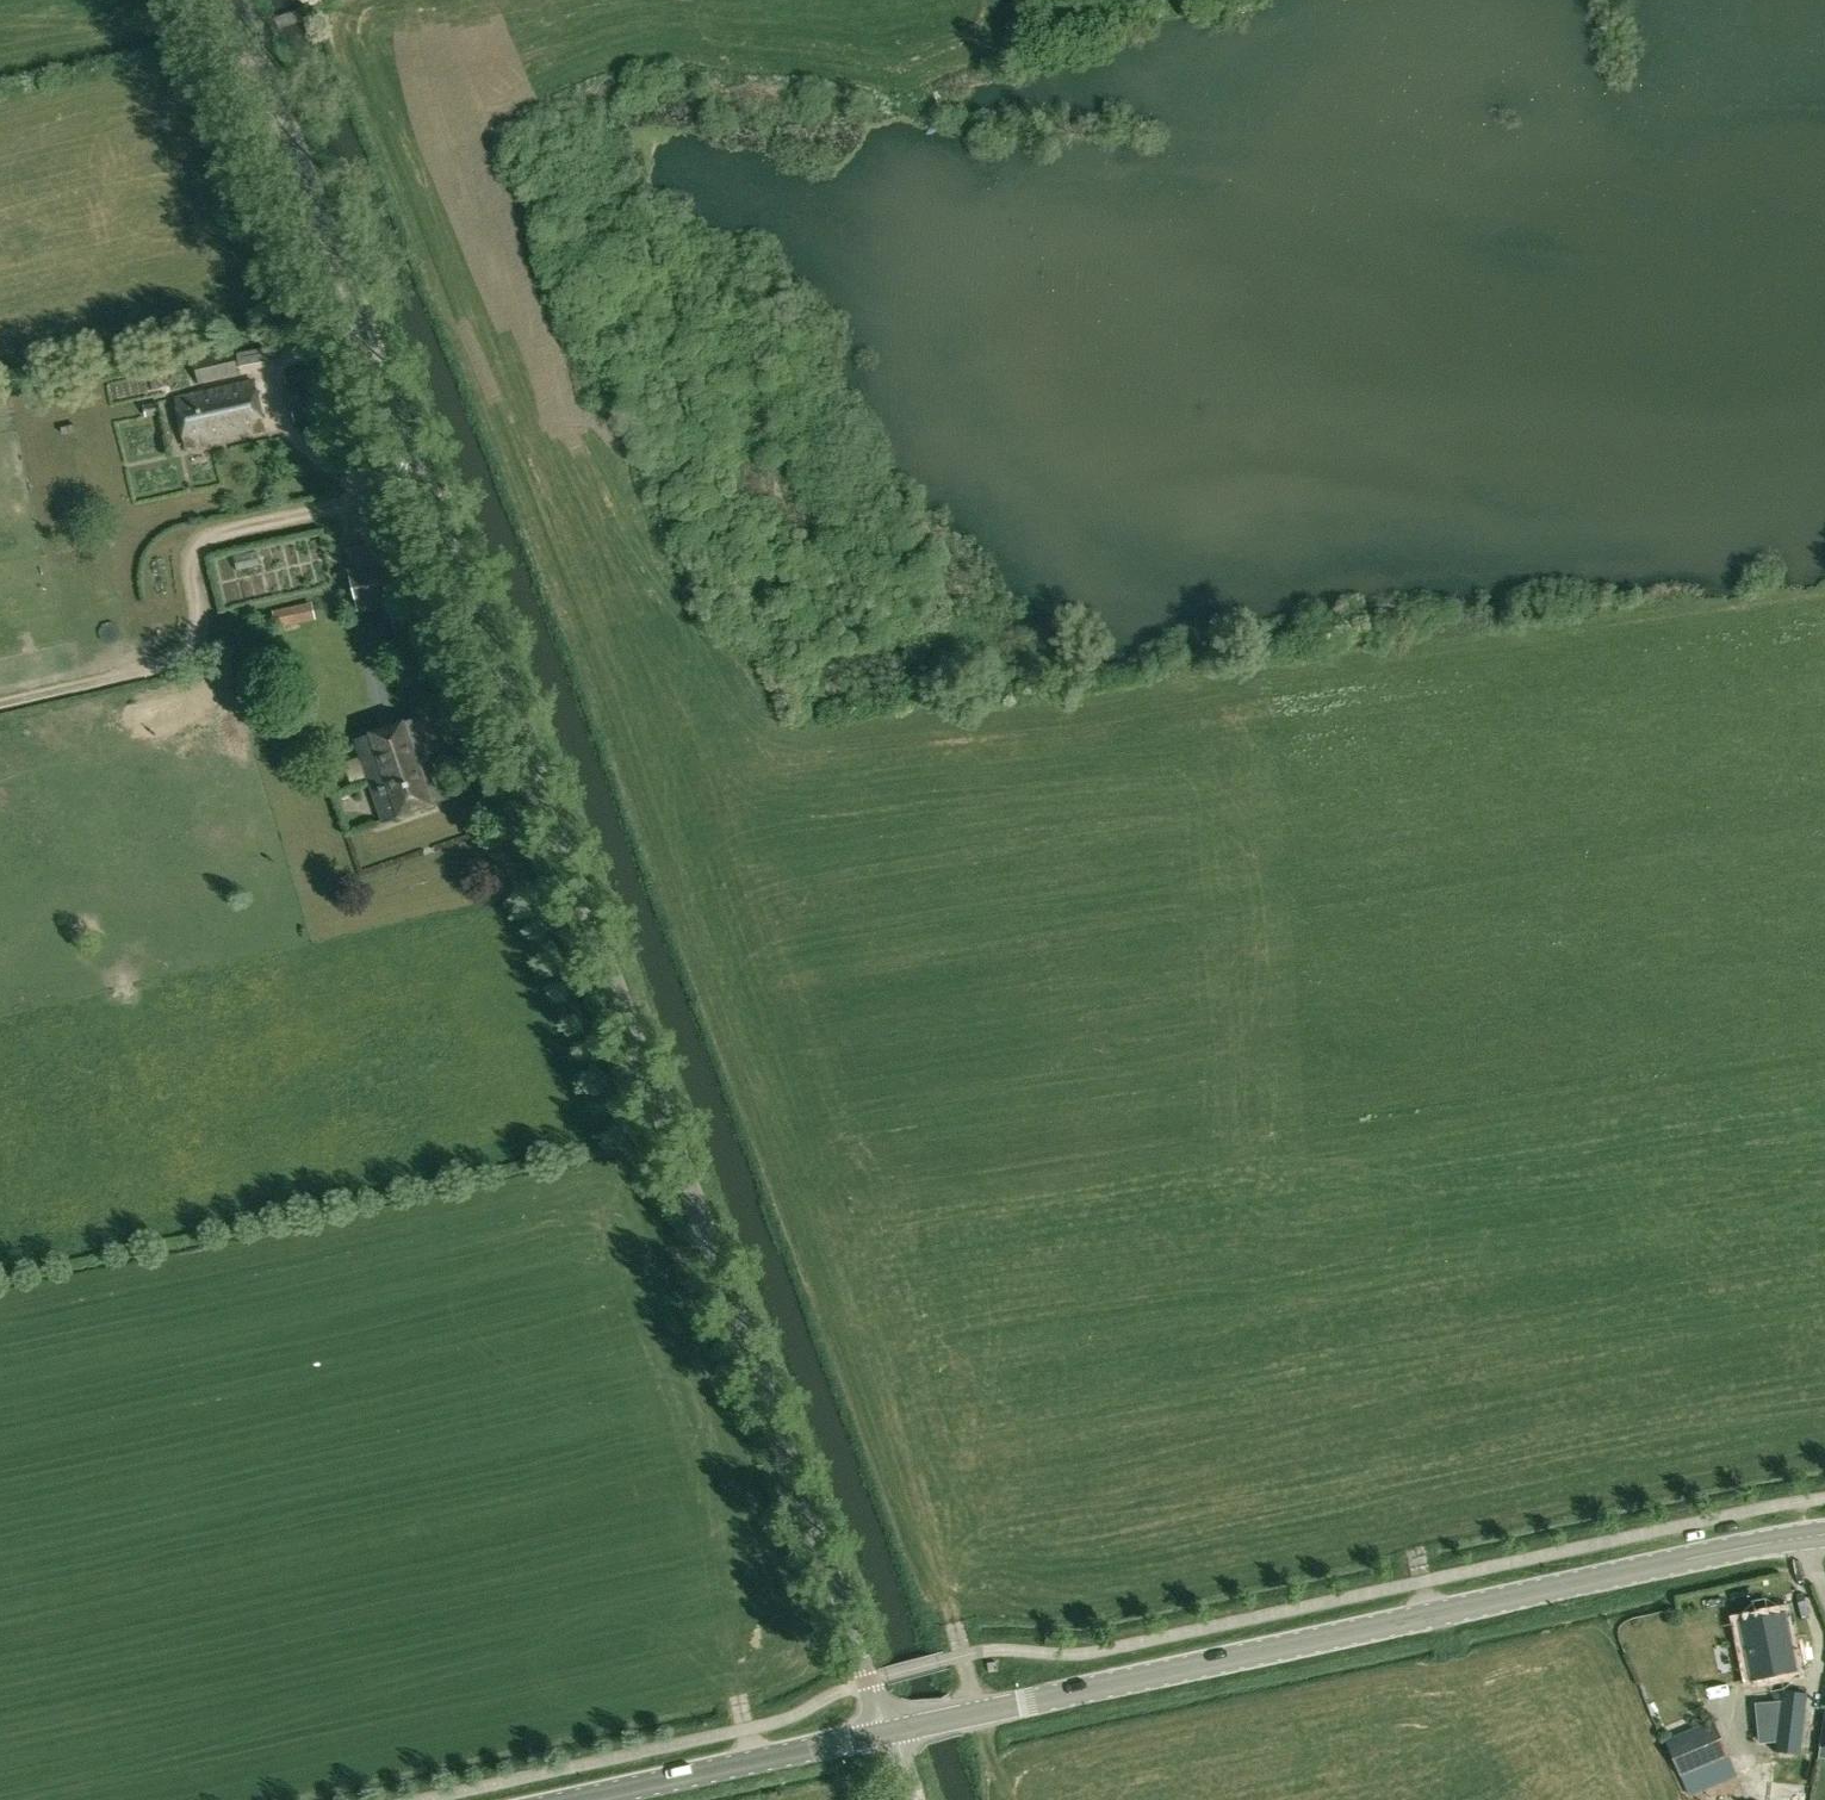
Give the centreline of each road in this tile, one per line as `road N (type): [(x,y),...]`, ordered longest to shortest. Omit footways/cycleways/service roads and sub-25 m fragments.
road 1 (unclassified): [(887,1732),(240,0)]
road 2 (secondary): [(1824,1534),(887,1732)]
road 3 (secondary): [(575,1799),(858,1738)]

